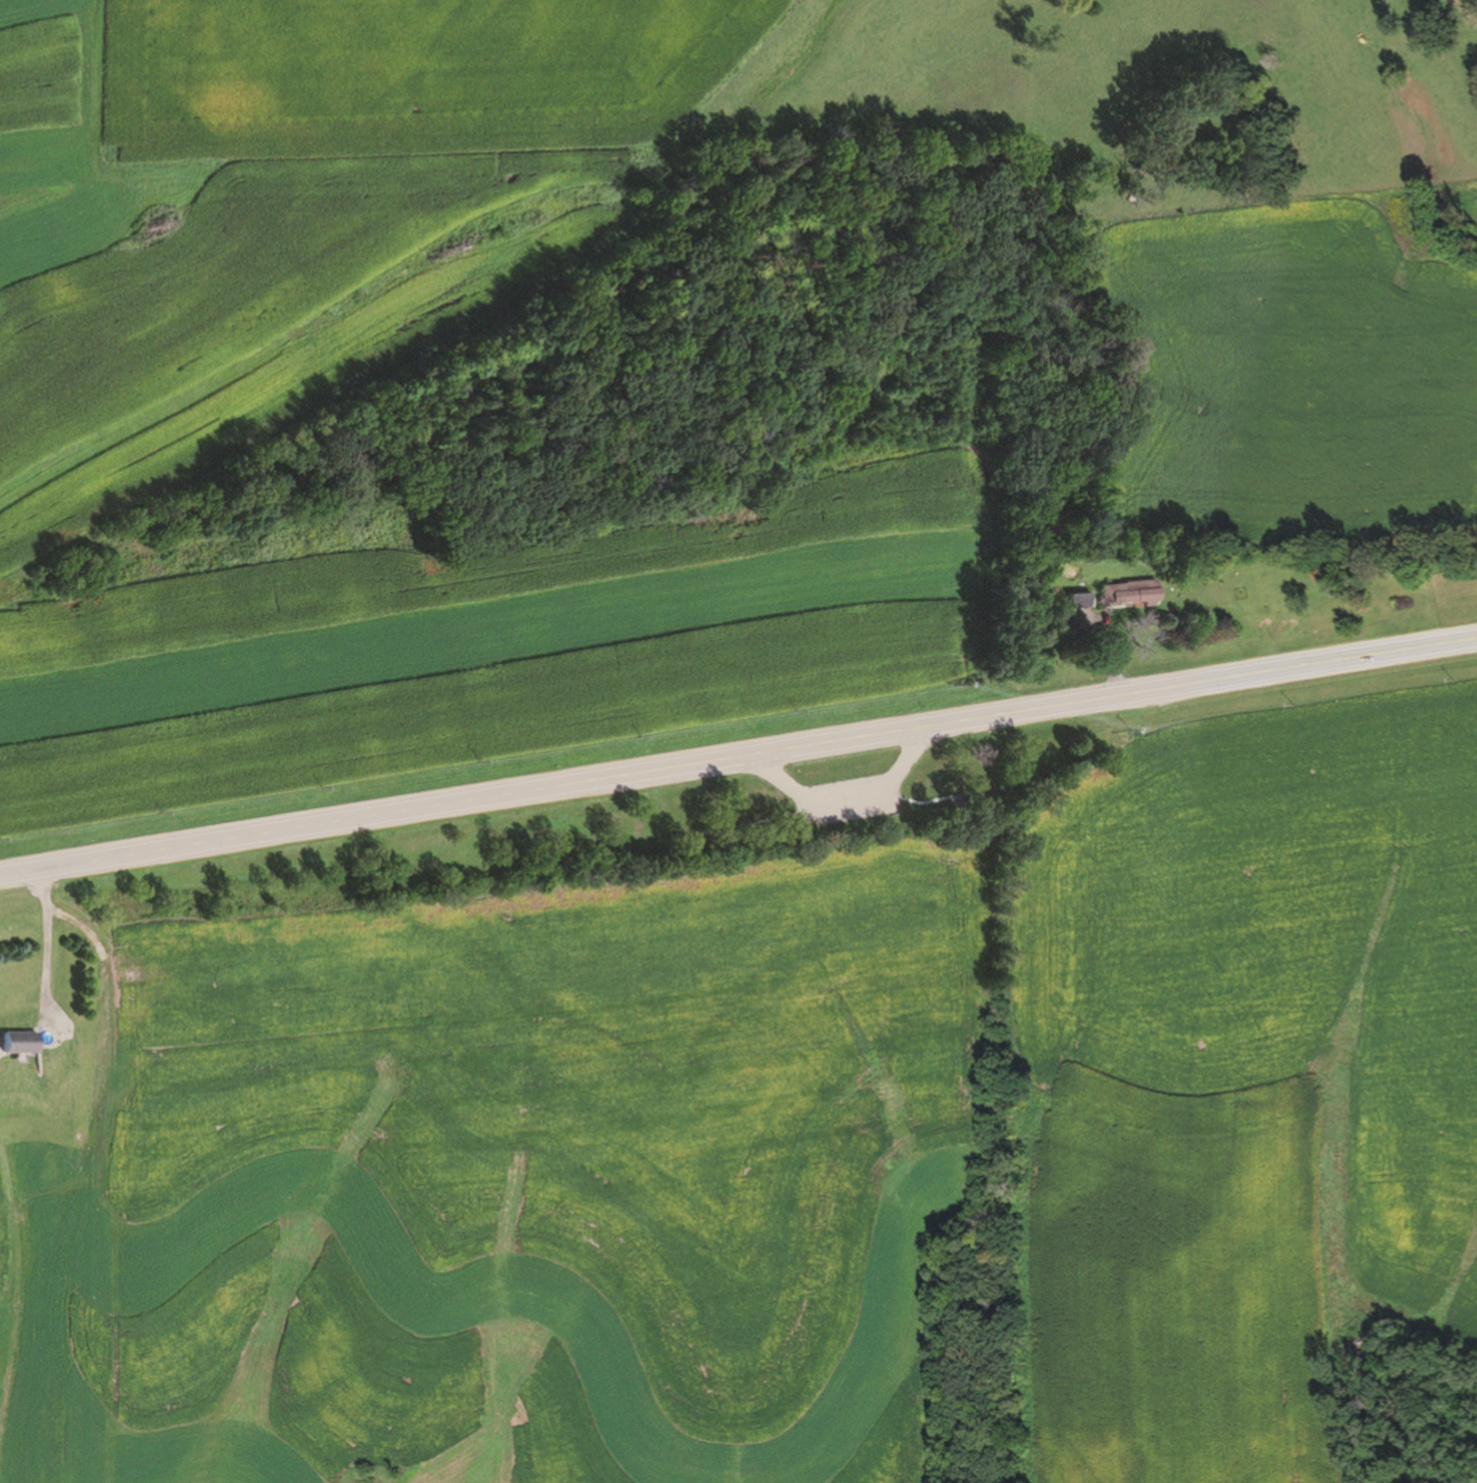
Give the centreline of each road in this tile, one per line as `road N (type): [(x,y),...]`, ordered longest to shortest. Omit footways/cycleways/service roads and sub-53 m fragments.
road 1 (primary): [(1476,639),(0,876)]

